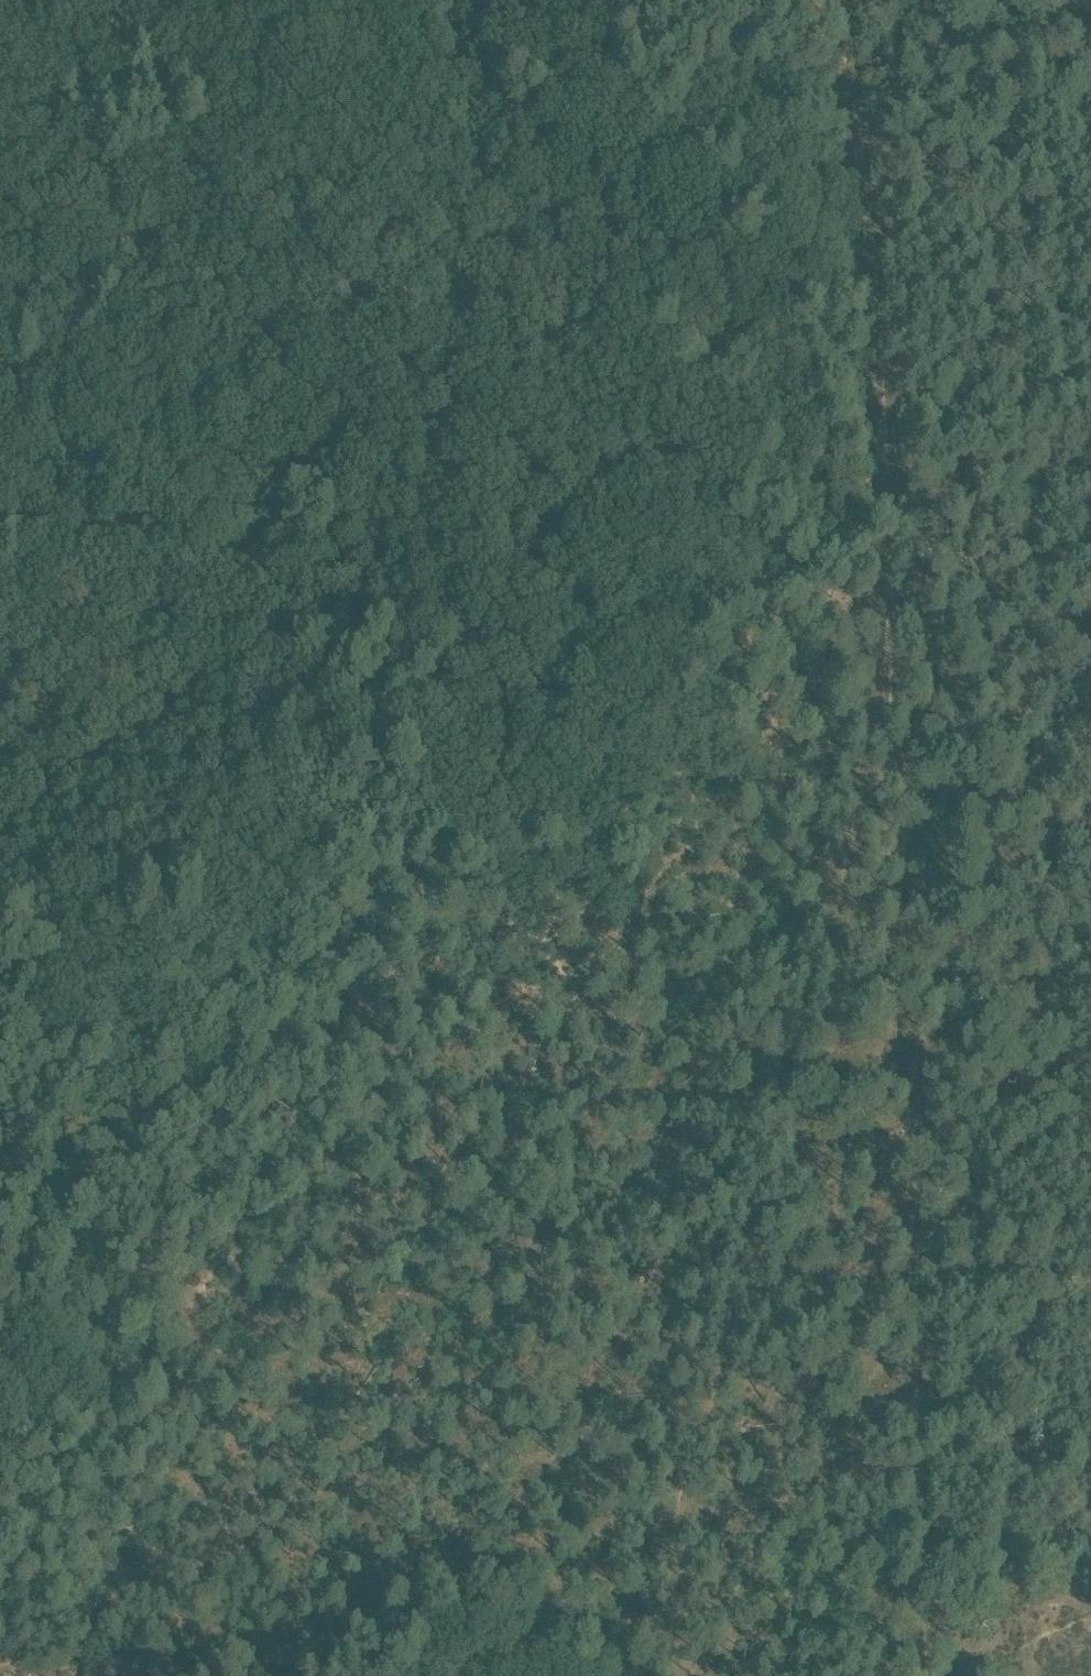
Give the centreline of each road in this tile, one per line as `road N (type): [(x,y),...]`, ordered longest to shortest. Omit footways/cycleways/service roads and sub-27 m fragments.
road 1 (track): [(843,0),(886,453),(927,1675)]

